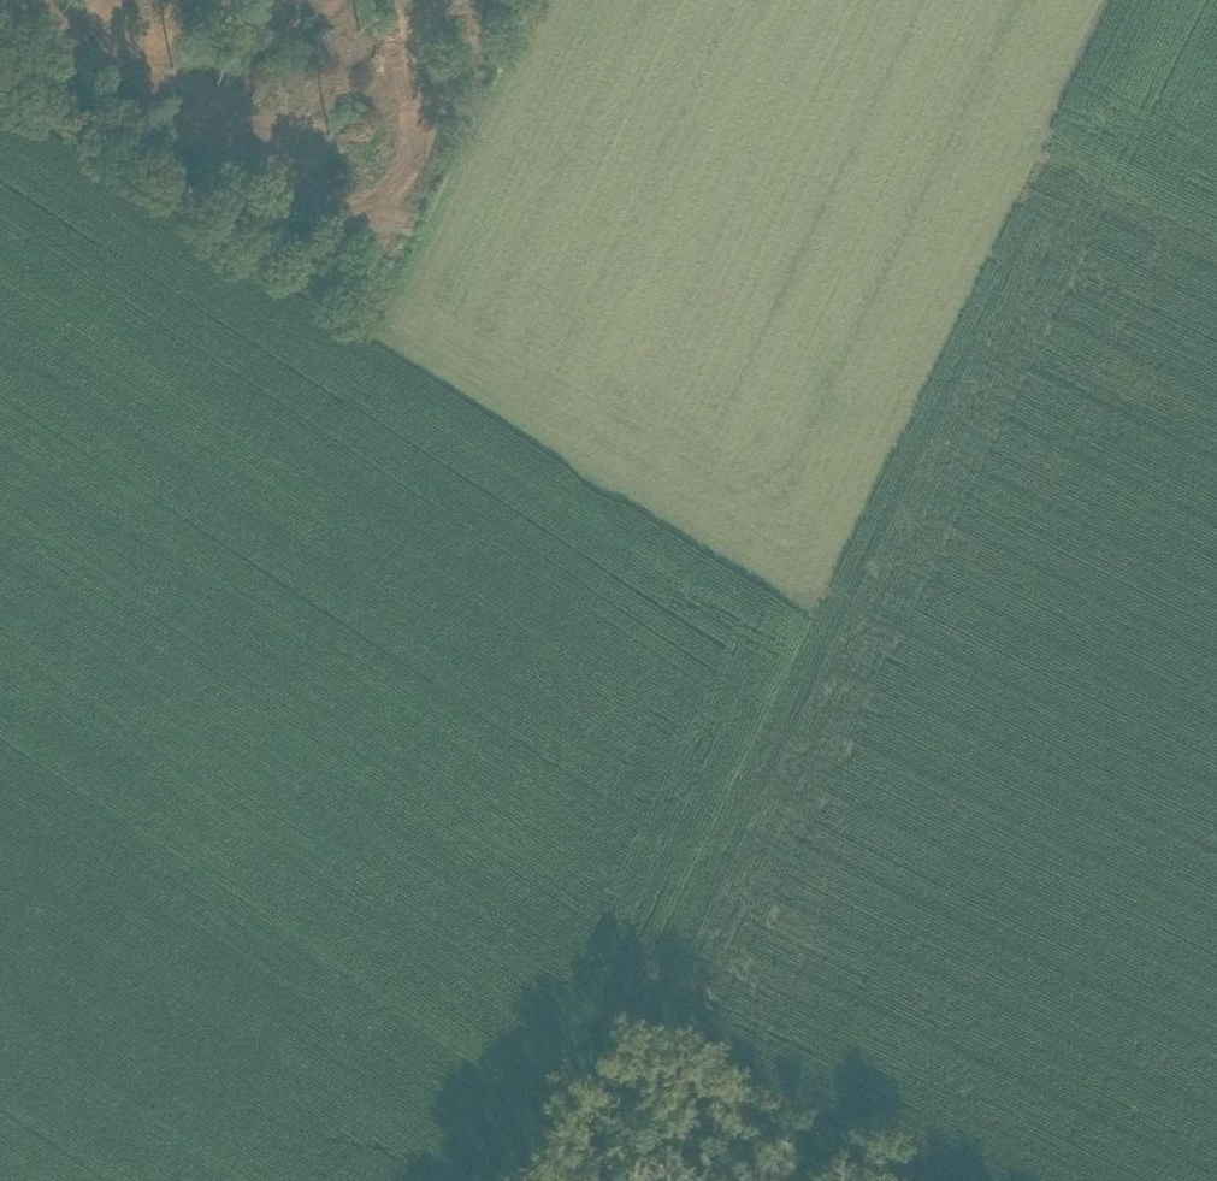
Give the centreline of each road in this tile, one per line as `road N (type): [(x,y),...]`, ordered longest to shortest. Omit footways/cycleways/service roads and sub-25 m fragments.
road 1 (track): [(0,63),(366,303)]

